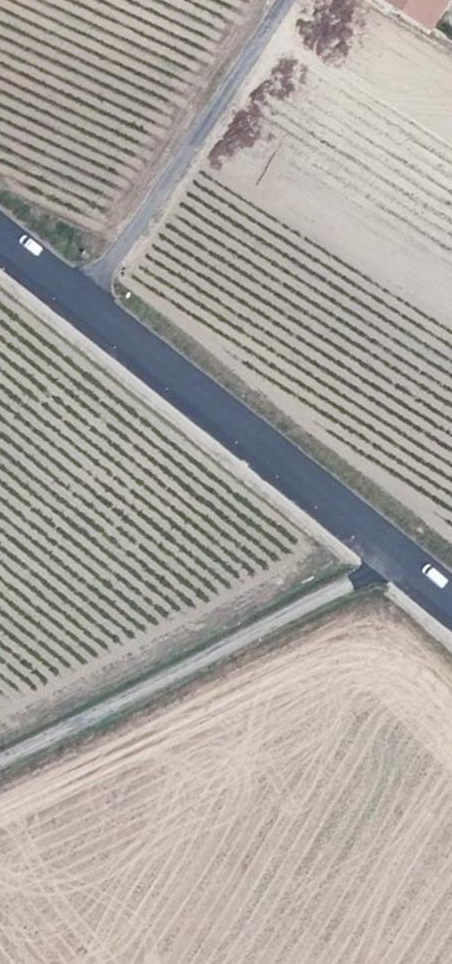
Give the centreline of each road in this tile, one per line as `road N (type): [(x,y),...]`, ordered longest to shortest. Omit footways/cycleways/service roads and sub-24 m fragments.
road 1 (tertiary): [(79,298),(451,605)]
road 2 (track): [(0,766),(399,559)]
road 3 (unclassified): [(286,0),(79,298)]

